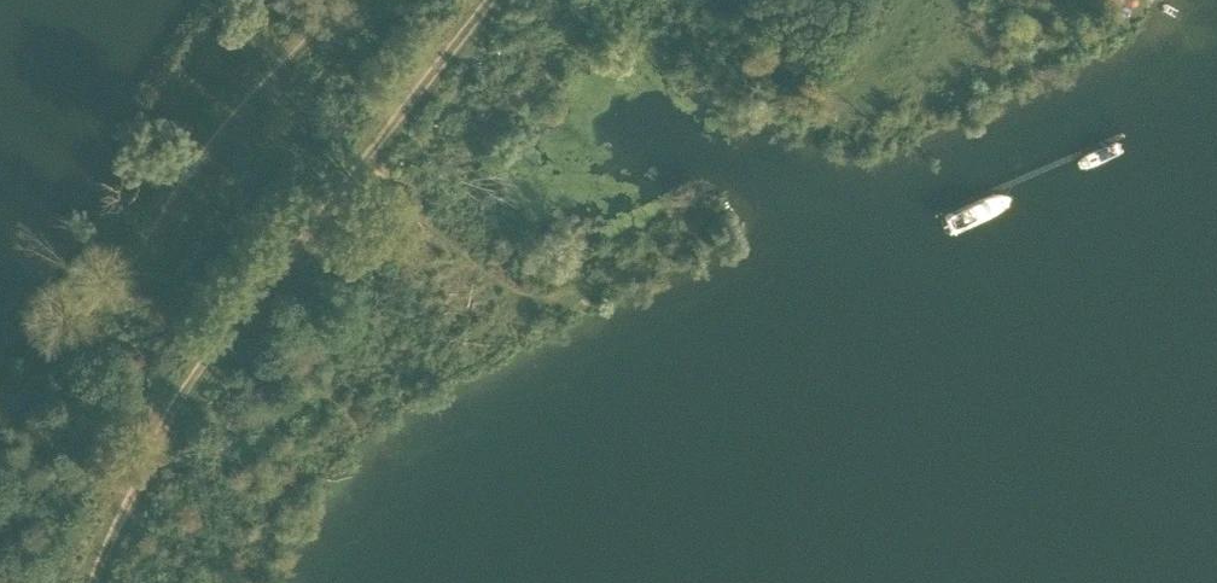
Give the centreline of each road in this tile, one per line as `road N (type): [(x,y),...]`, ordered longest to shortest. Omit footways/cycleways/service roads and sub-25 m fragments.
road 1 (track): [(491,0),(269,284),(179,414),(95,582)]

